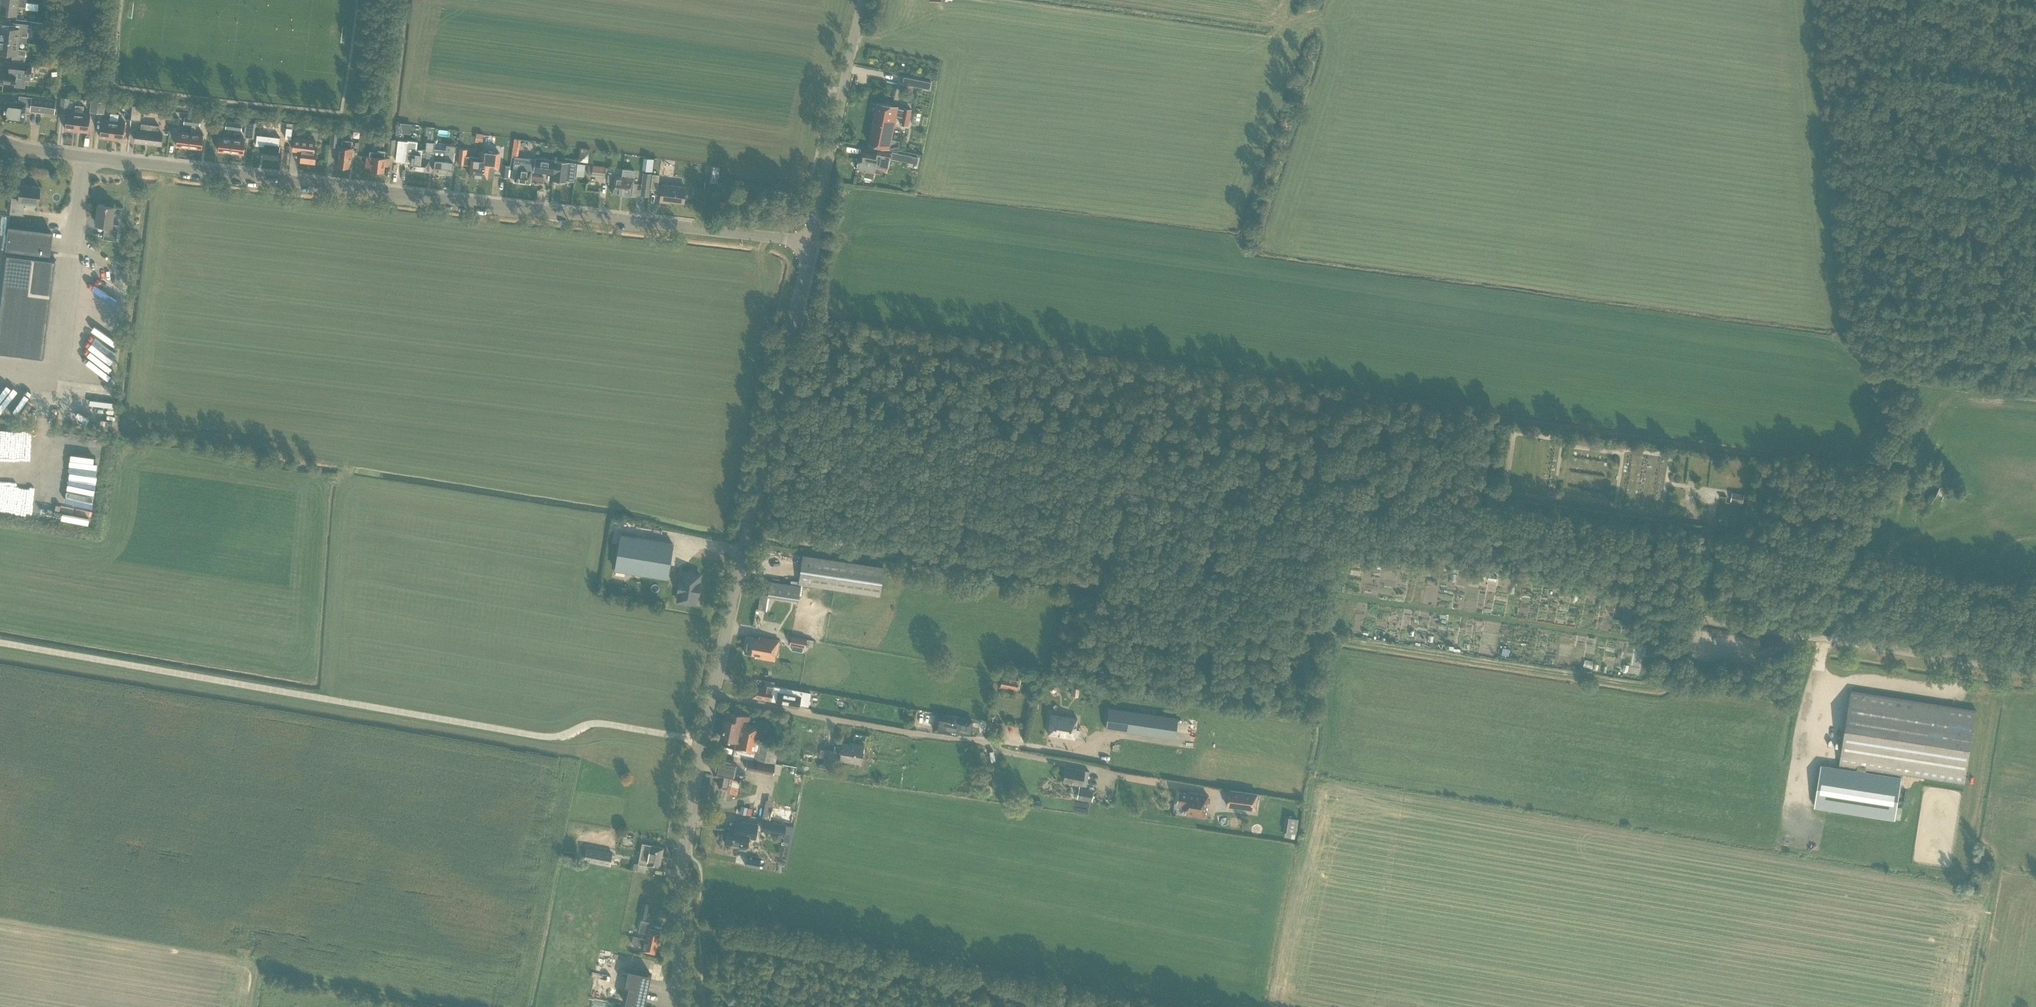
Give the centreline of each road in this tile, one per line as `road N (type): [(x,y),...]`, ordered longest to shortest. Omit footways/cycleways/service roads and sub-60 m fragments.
road 1 (tertiary): [(811,243),(40,151),(0,139)]
road 2 (tertiary): [(679,999),(684,845),(811,243)]
road 3 (track): [(0,642),(545,736),(601,723),(703,740)]
road 4 (unclassified): [(2035,671),(1703,620),(1708,548)]
road 5 (tertiary): [(811,243),(861,0)]

